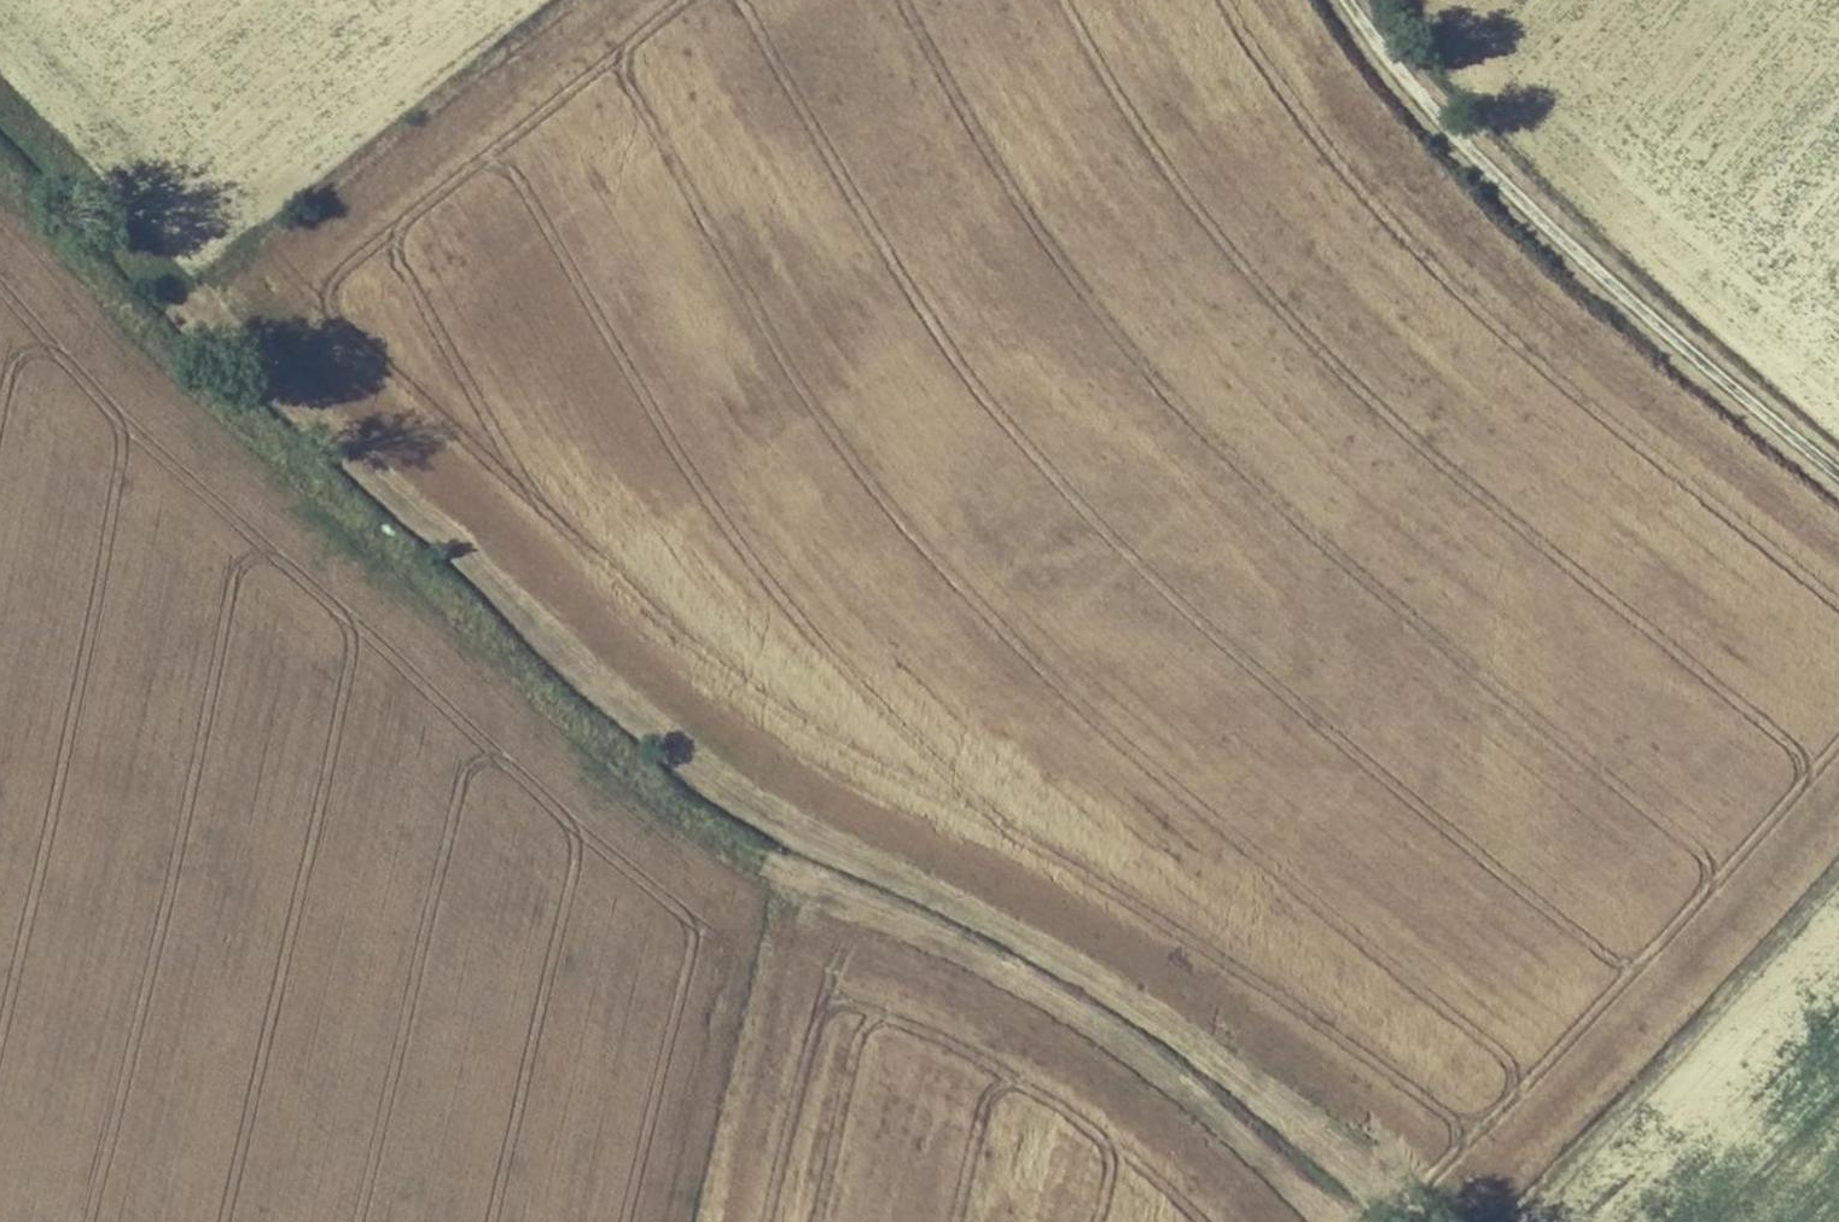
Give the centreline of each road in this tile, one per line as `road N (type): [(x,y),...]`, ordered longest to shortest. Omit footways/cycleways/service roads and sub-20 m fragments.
road 1 (track): [(1838,482),(1444,123),(1354,0)]
road 2 (track): [(1517,1221),(1838,873)]

